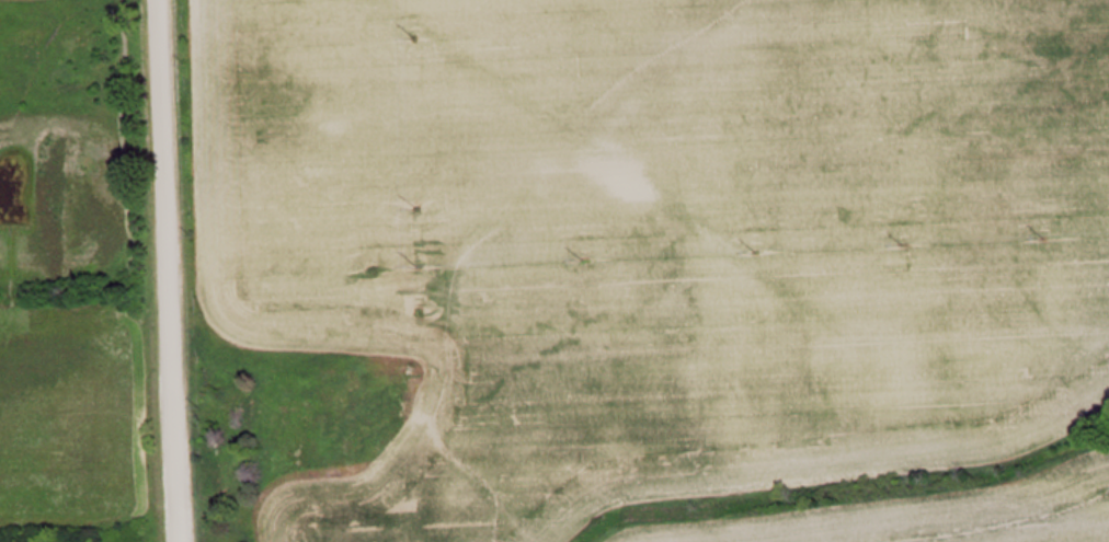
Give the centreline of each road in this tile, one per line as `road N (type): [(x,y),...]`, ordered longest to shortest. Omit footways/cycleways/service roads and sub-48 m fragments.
road 1 (residential): [(178,541),(154,0)]

